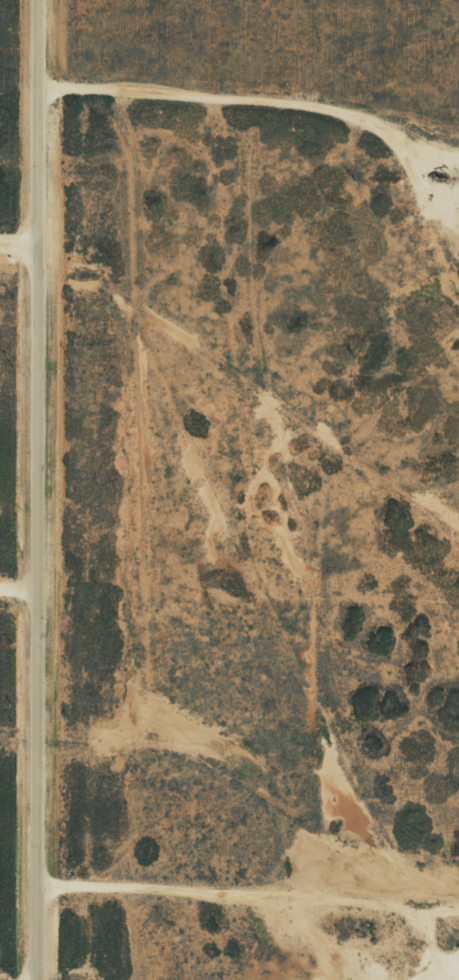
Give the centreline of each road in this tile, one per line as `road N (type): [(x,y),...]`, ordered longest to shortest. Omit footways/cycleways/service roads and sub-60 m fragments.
road 1 (residential): [(31,979),(34,0)]
road 2 (residential): [(458,106),(357,72),(33,62)]
road 3 (residential): [(458,879),(33,852)]

